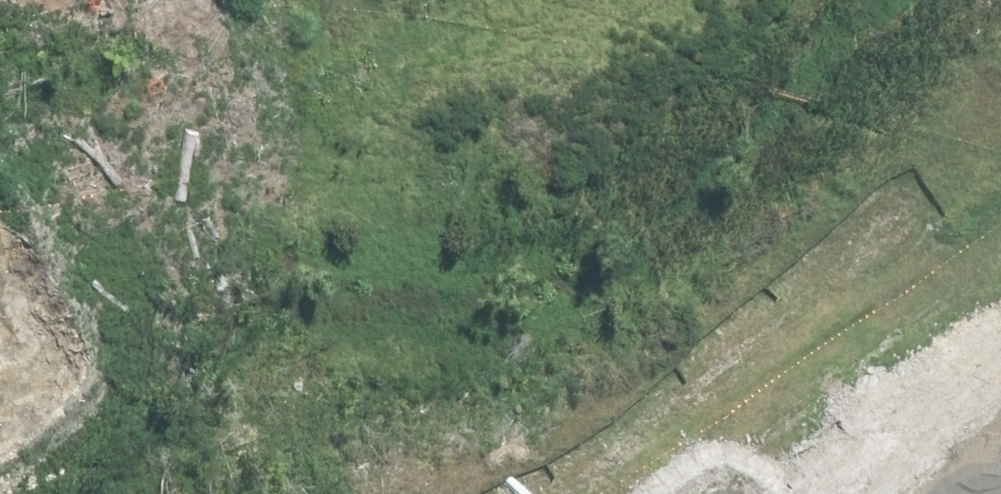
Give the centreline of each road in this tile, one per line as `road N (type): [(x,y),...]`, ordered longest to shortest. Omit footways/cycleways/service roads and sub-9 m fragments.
road 1 (trunk): [(0,122),(747,219)]
road 2 (trunk): [(726,407),(0,304)]
road 3 (primary): [(917,0),(902,236)]
road 4 (primary): [(747,219),(775,0)]
road 5 (primary): [(902,236),(881,424)]
road 6 (primary): [(726,407),(747,219)]
road 7 (primary): [(881,424),(726,407)]
road 8 (primary): [(747,219),(902,236)]

